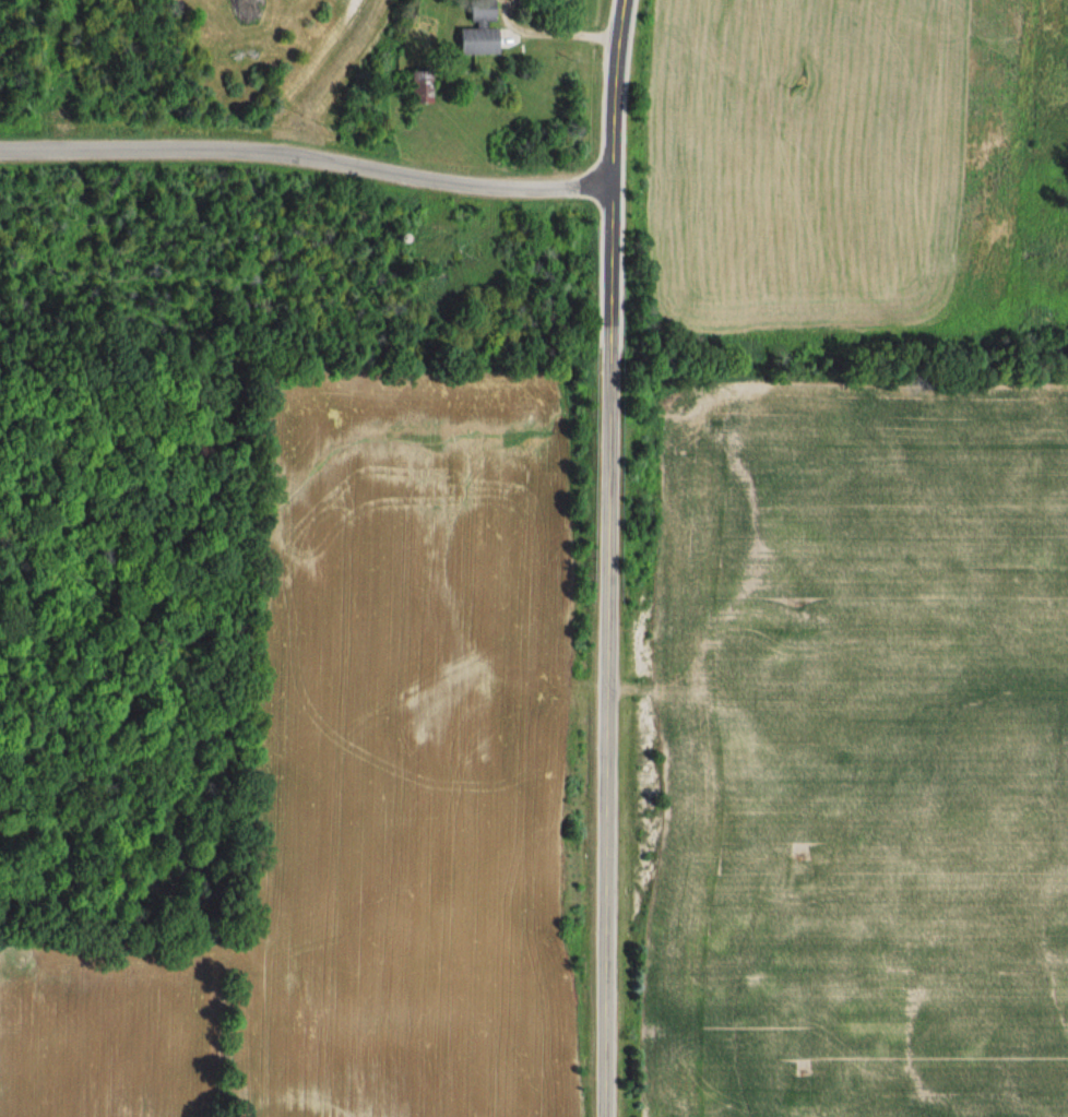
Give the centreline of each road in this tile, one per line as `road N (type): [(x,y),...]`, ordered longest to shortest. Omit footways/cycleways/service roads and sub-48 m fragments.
road 1 (tertiary): [(607,1116),(613,252),(616,71),(626,0)]
road 2 (residential): [(0,151),(229,148),(509,190),(616,180)]

